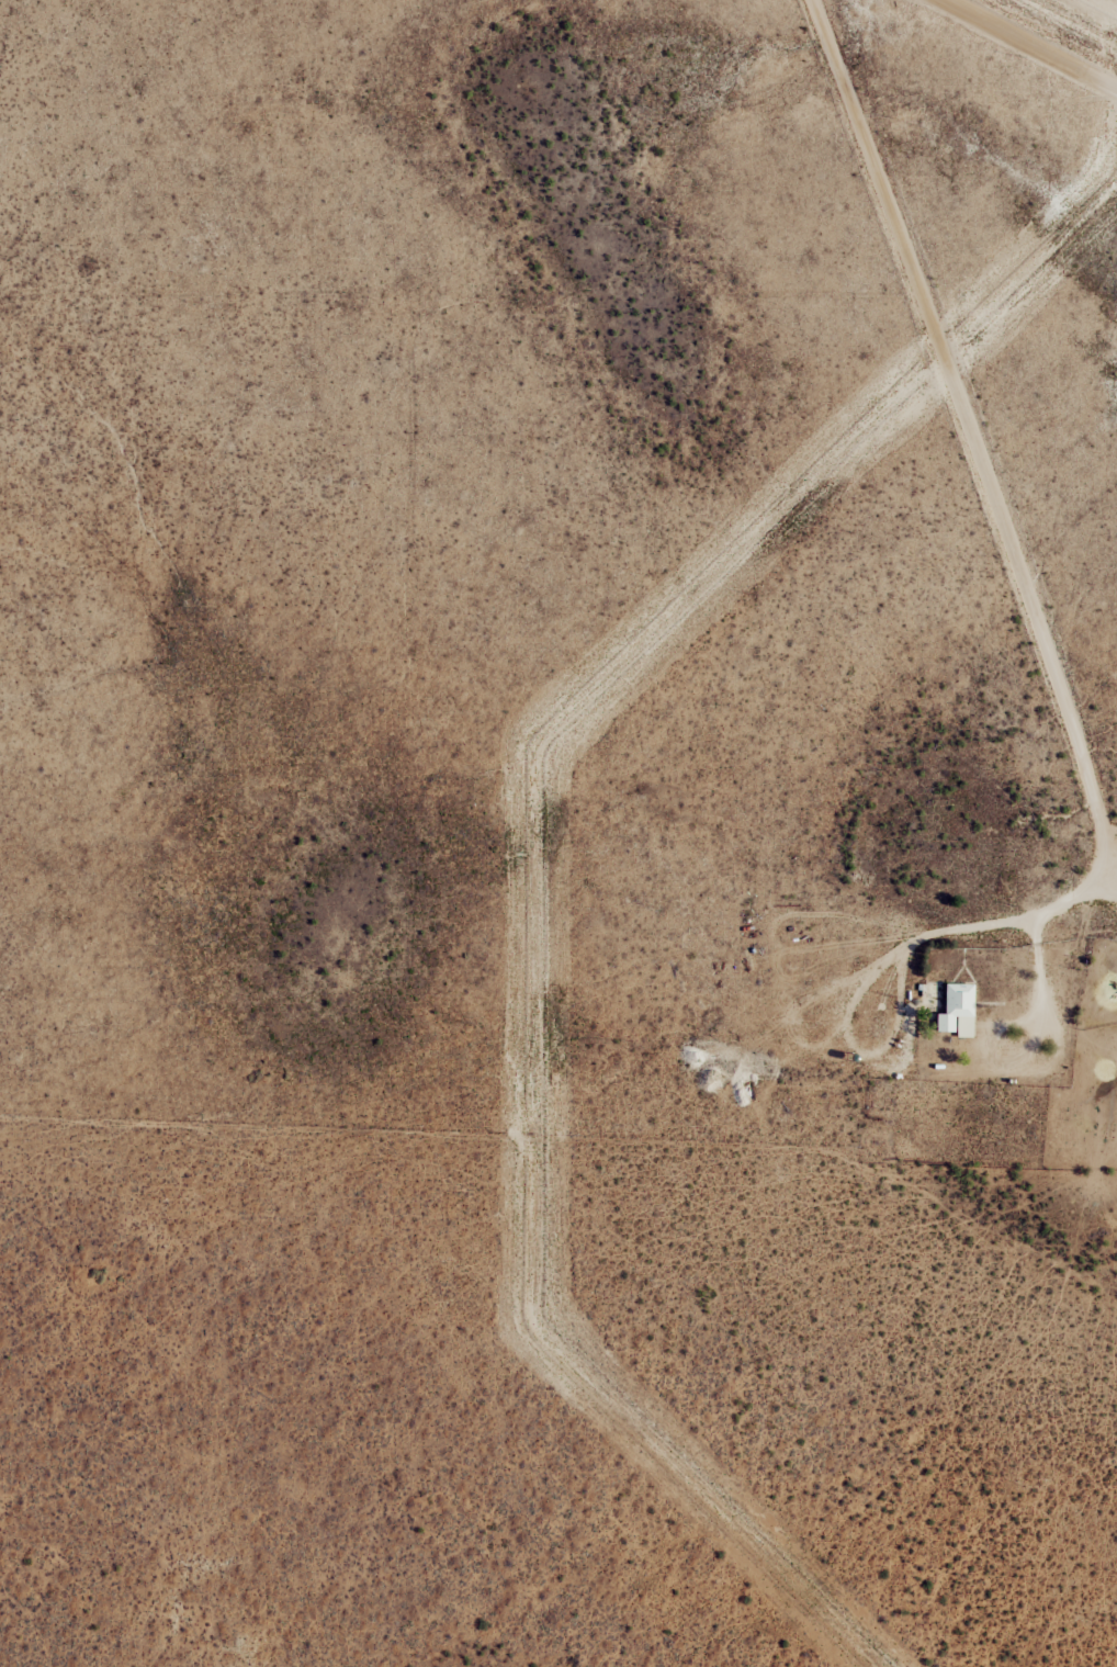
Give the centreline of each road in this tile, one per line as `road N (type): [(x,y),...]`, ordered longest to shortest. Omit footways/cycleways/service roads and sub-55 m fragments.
road 1 (residential): [(1110,869),(1097,793),(1016,548),(817,0)]

